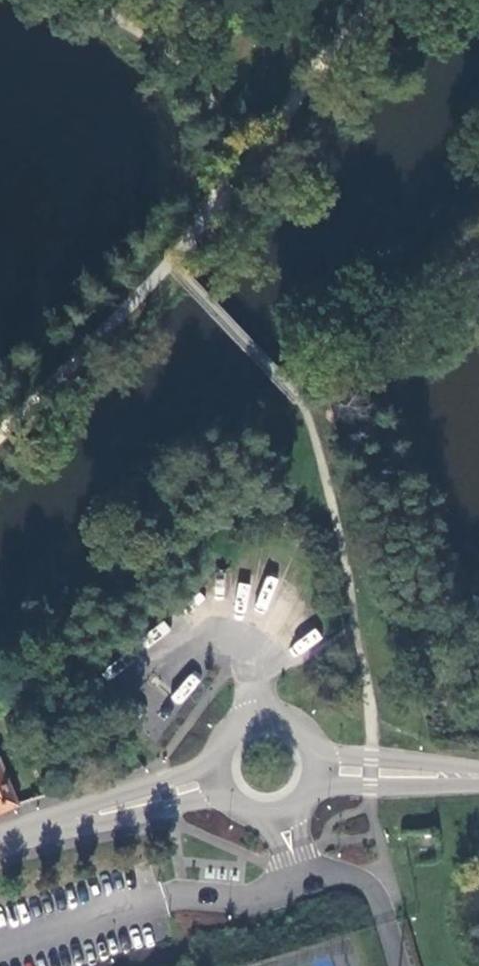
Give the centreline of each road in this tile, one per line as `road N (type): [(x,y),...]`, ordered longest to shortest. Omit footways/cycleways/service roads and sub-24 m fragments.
road 1 (tertiary): [(0,849),(229,766)]
road 2 (tertiary): [(478,776),(308,763)]
road 3 (tertiary): [(229,766),(244,801),(274,809),(299,796),(308,763)]

